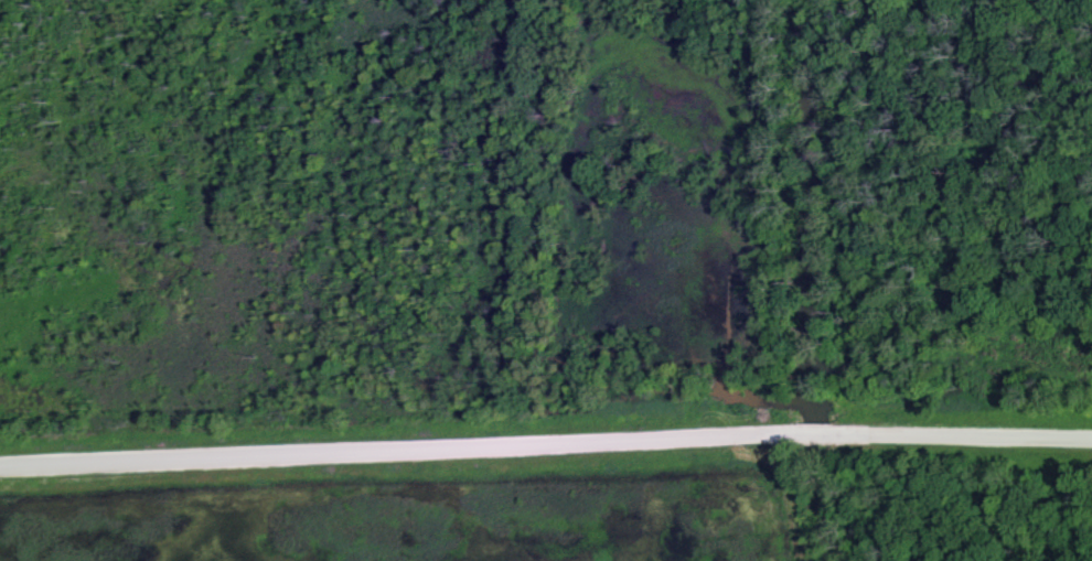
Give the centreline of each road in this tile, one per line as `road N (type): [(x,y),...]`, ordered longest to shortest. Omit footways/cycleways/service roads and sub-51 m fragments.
road 1 (residential): [(763,435),(0,464)]
road 2 (residential): [(1091,440),(869,435)]

